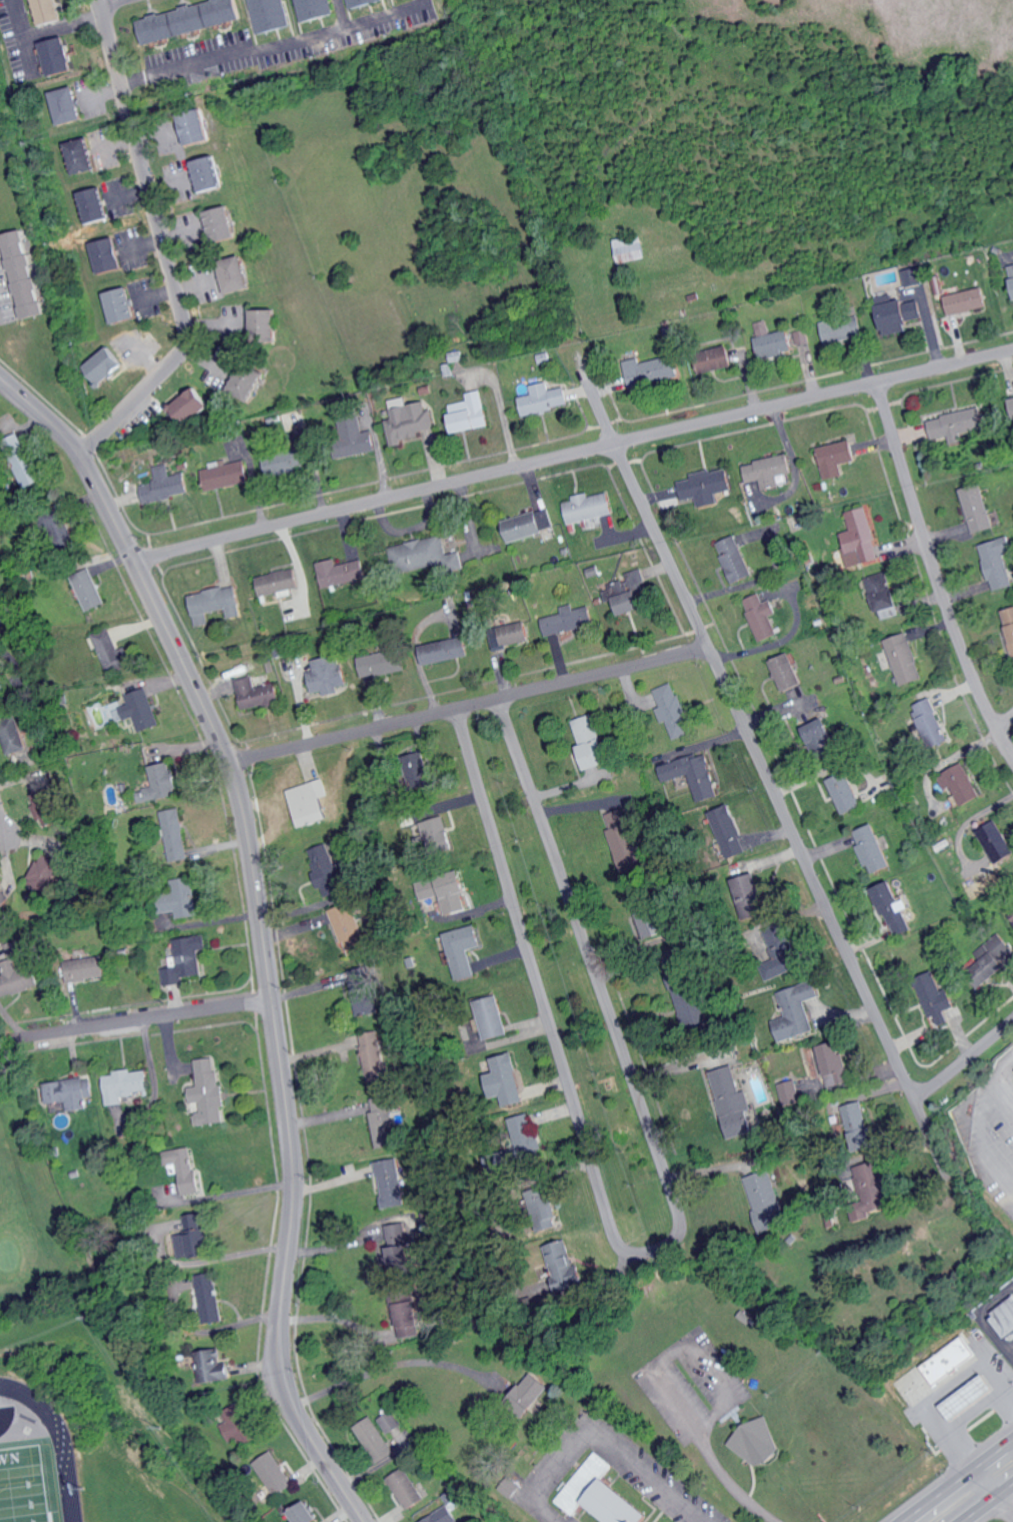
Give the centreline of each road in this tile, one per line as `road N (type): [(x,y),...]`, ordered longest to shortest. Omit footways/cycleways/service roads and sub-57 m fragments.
road 1 (residential): [(357,1521),(284,1412),(270,1373),(285,1149),(227,782),(85,478),(59,440),(0,386)]
road 2 (residential): [(456,712),(606,1215),(624,1248),(650,1252),(676,1231),(675,1205),(500,701)]
road 3 (residential): [(1012,349),(321,509),(130,565)]
road 4 (residential): [(583,361),(611,442),(948,1173)]
road 5 (residential): [(74,459),(167,373),(187,333),(101,0)]
road 6 (residential): [(221,764),(707,649)]
road 7 (residential): [(1012,759),(947,609),(878,382)]
road 8 (residential): [(122,82),(222,56),(293,51),(427,9)]
road 9 (residential): [(267,999),(21,1037)]
road 10 (primary): [(1012,1432),(893,1521)]
road 11 (residential): [(915,1103),(1012,1021)]

